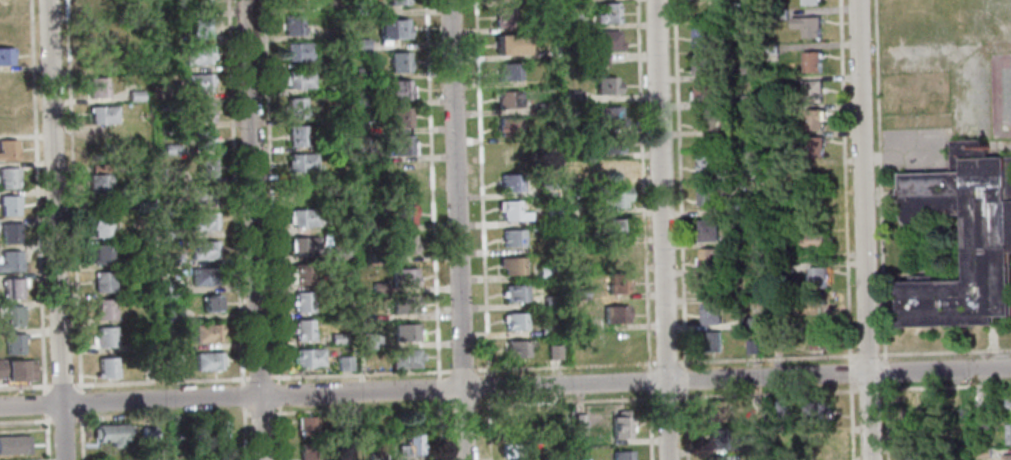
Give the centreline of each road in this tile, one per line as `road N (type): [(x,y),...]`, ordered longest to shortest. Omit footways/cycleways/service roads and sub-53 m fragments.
road 1 (residential): [(1010,369),(0,405)]
road 2 (residential): [(261,459),(246,0)]
road 3 (residential): [(465,459),(451,0)]
road 4 (residential): [(62,459),(48,0)]
road 5 (residential): [(869,459),(856,0)]
road 6 (residential): [(669,459),(656,0)]

